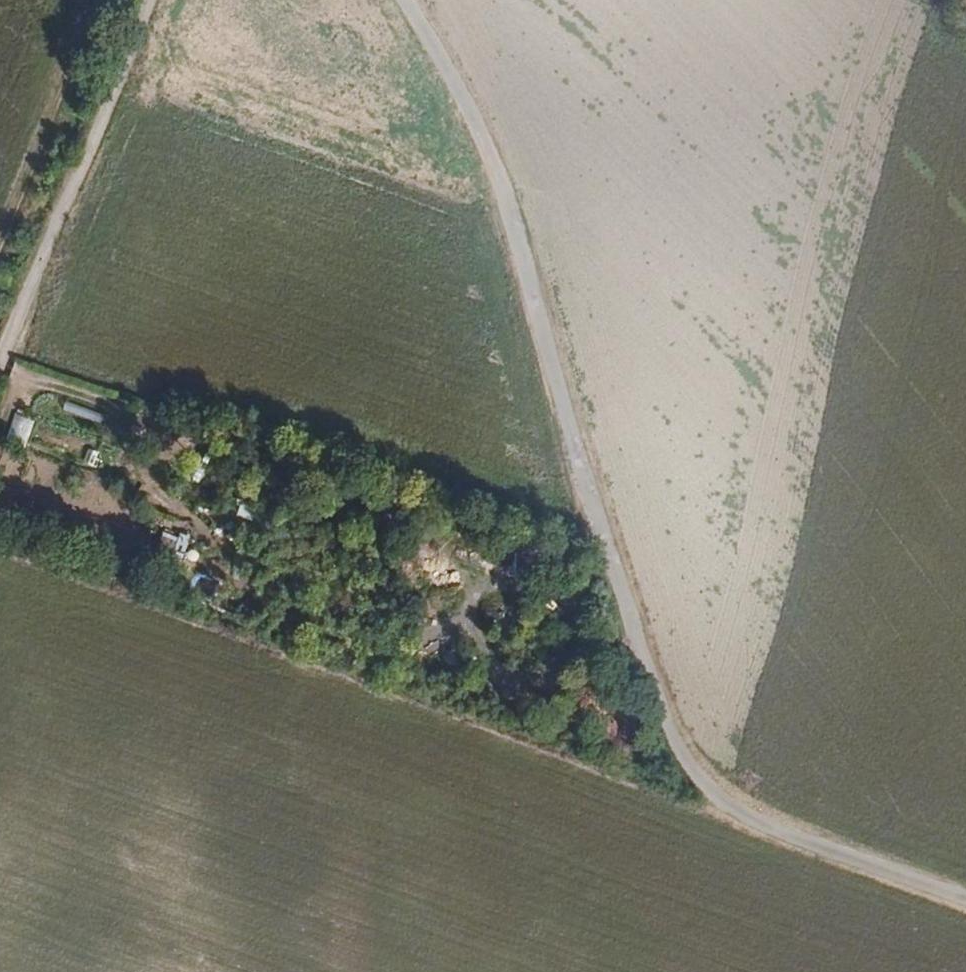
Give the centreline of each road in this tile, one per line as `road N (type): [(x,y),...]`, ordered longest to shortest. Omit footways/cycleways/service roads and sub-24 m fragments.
road 1 (unclassified): [(965,894),(717,800),(662,730),(496,165),(470,102),(408,0)]
road 2 (track): [(153,0),(0,360)]

